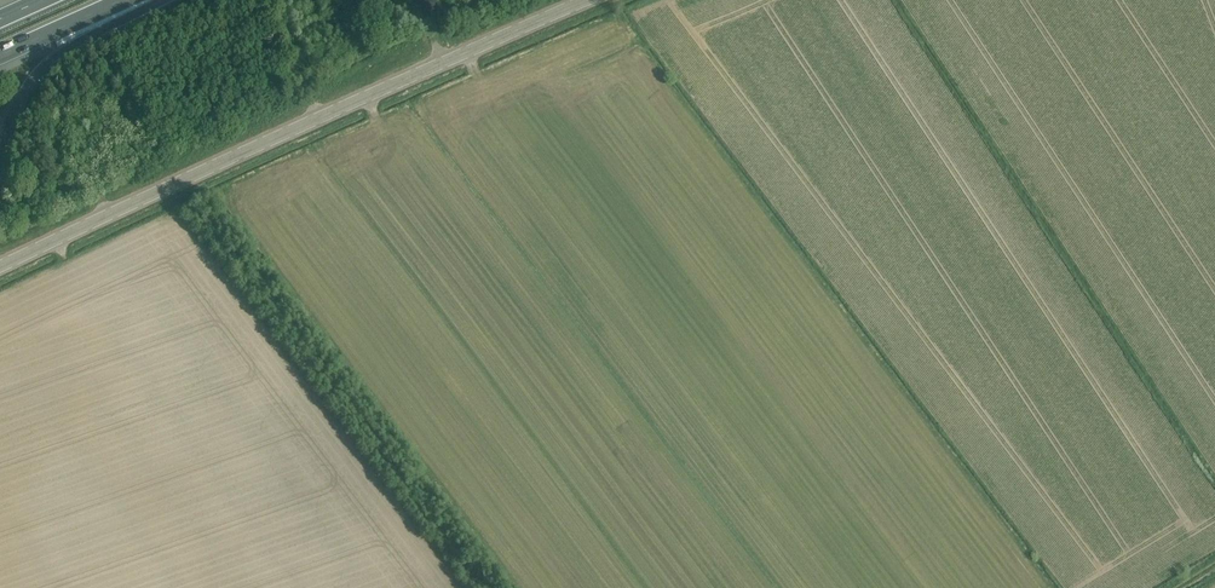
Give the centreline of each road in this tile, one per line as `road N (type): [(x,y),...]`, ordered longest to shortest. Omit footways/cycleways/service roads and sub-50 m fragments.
road 1 (tertiary): [(586,0),(381,86),(0,267)]
road 2 (motorway): [(0,56),(124,0)]
road 3 (motorway): [(45,65),(163,0)]

